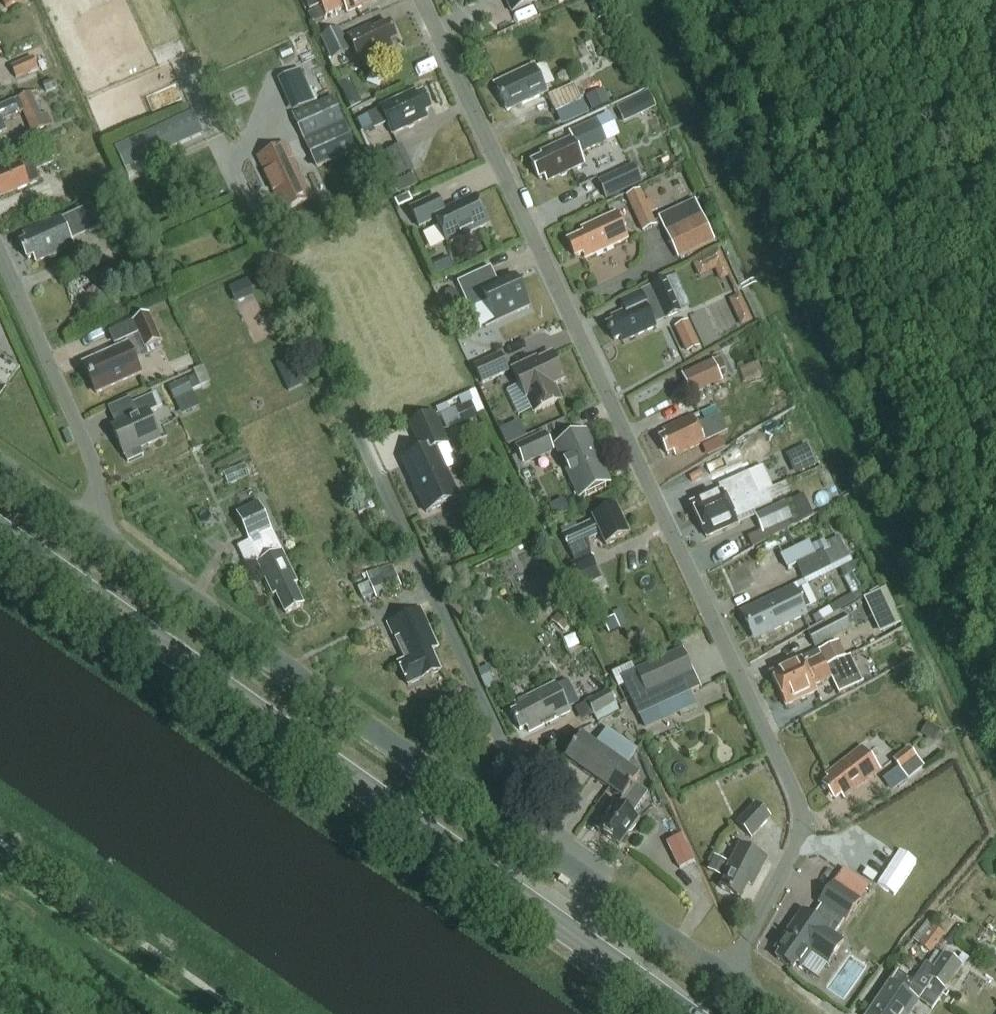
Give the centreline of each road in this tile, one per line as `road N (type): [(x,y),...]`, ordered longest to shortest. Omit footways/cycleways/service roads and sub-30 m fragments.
road 1 (residential): [(726,977),(793,851),(796,812),(414,0)]
road 2 (secondary): [(682,1013),(0,533)]
road 3 (residential): [(525,838),(521,781),(245,193)]
road 4 (residential): [(525,838),(86,527)]
road 5 (residential): [(86,527),(95,505),(81,433),(0,250)]
road 6 (residential): [(726,977),(525,838)]

